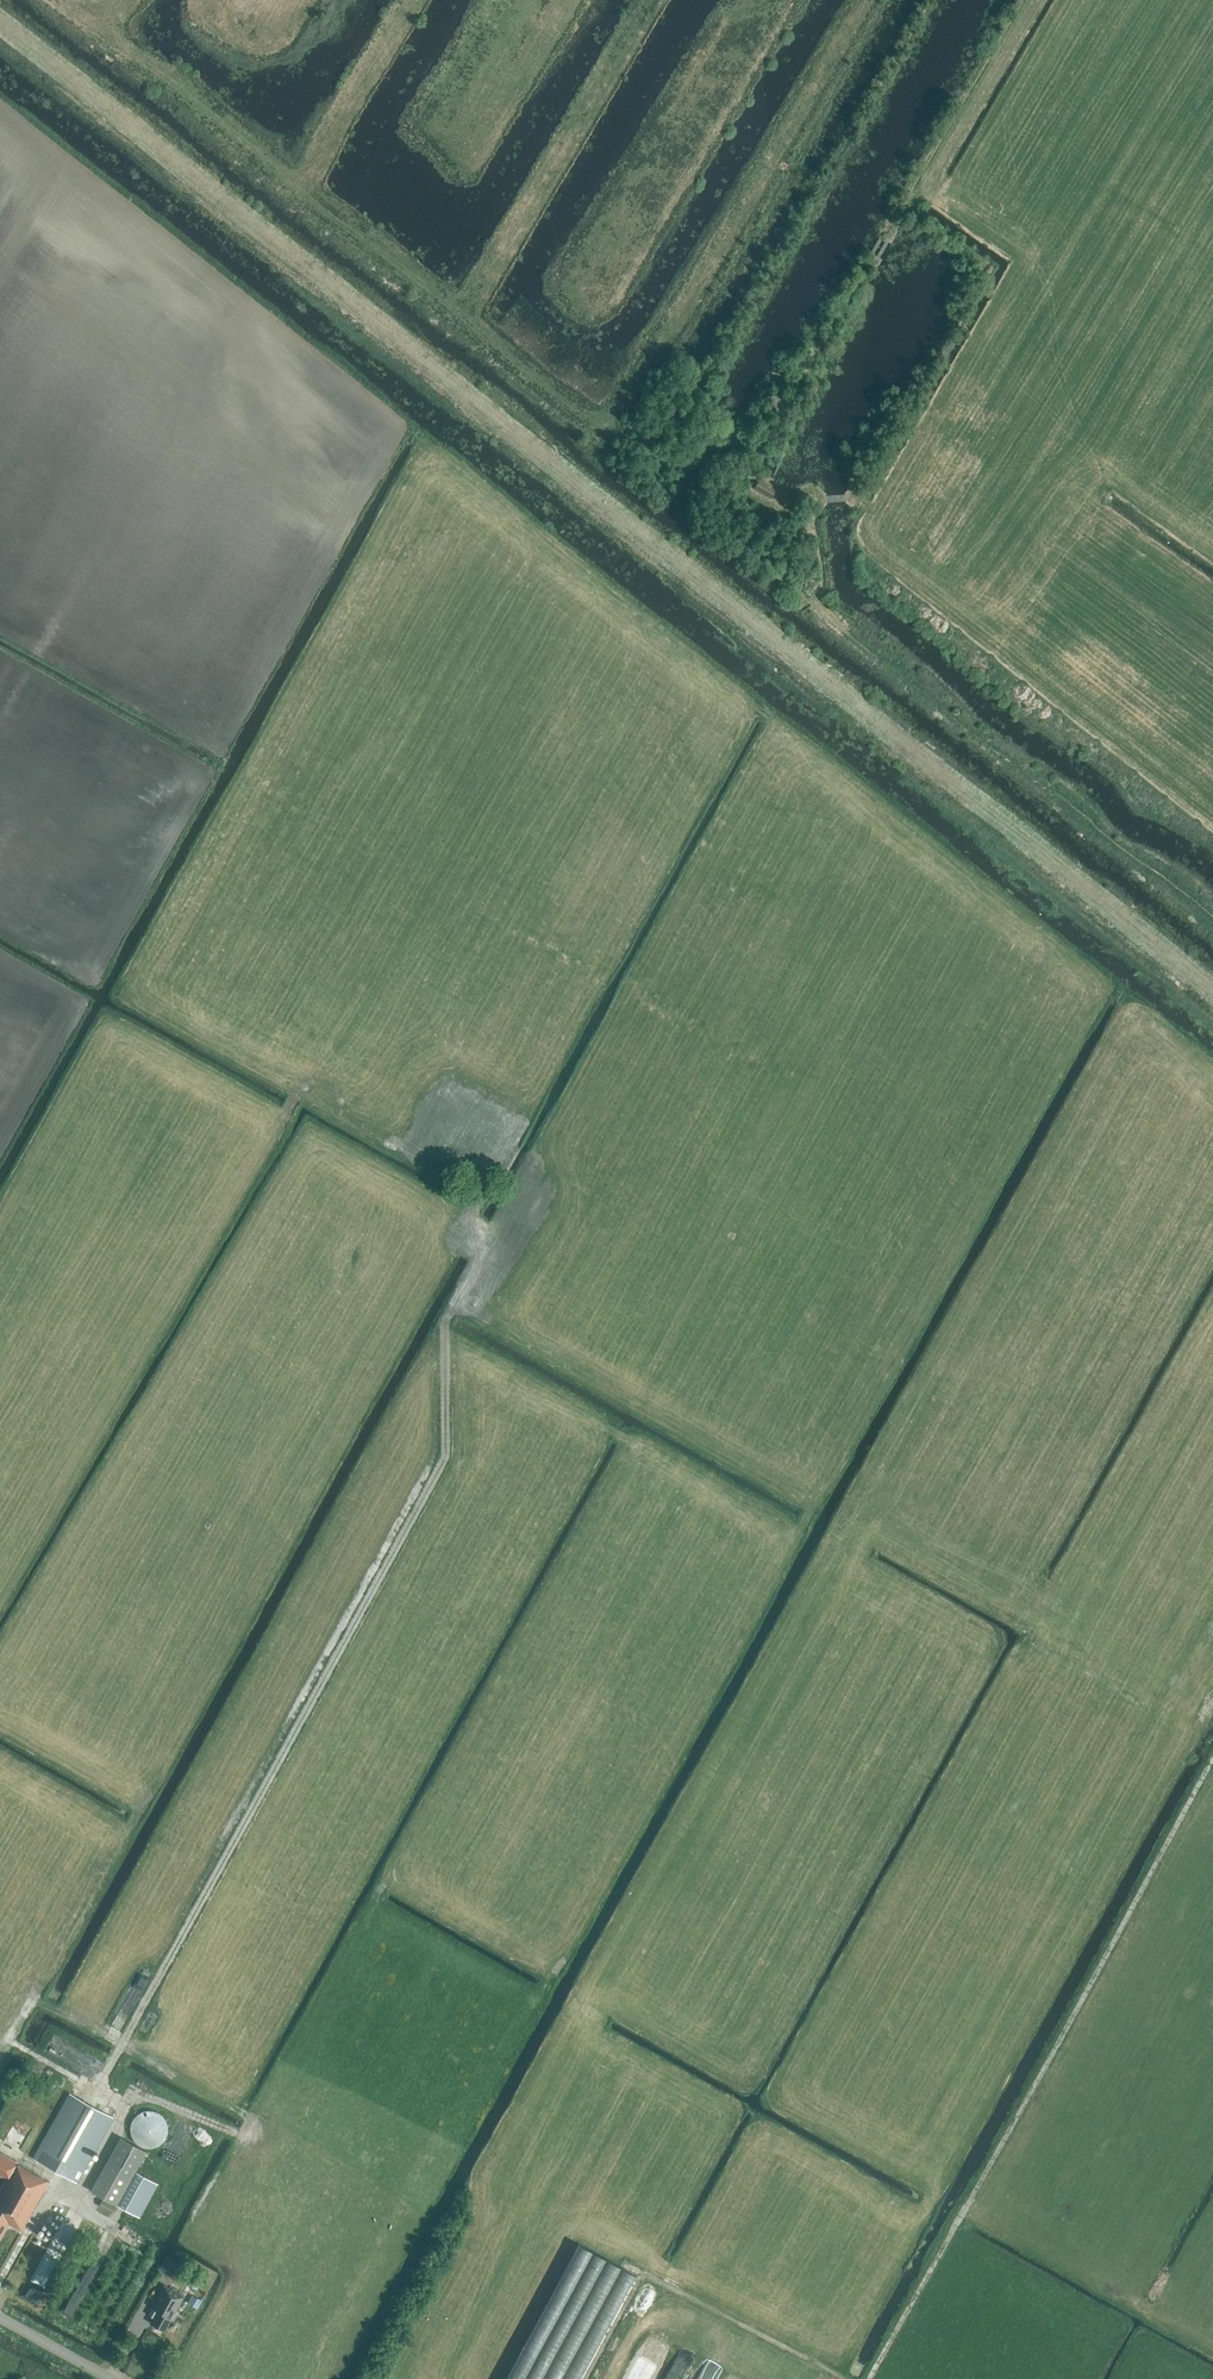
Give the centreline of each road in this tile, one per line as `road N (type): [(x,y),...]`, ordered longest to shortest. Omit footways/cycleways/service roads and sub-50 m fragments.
road 1 (track): [(1034,0),(885,238)]

